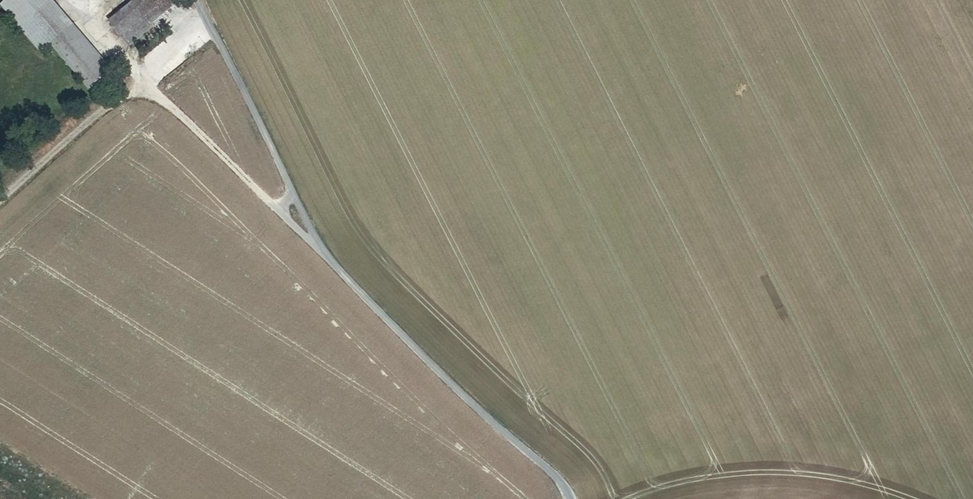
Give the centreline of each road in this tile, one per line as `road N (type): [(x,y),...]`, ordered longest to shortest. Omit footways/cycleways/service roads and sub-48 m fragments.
road 1 (unclassified): [(571,498),(320,249),(197,0)]

